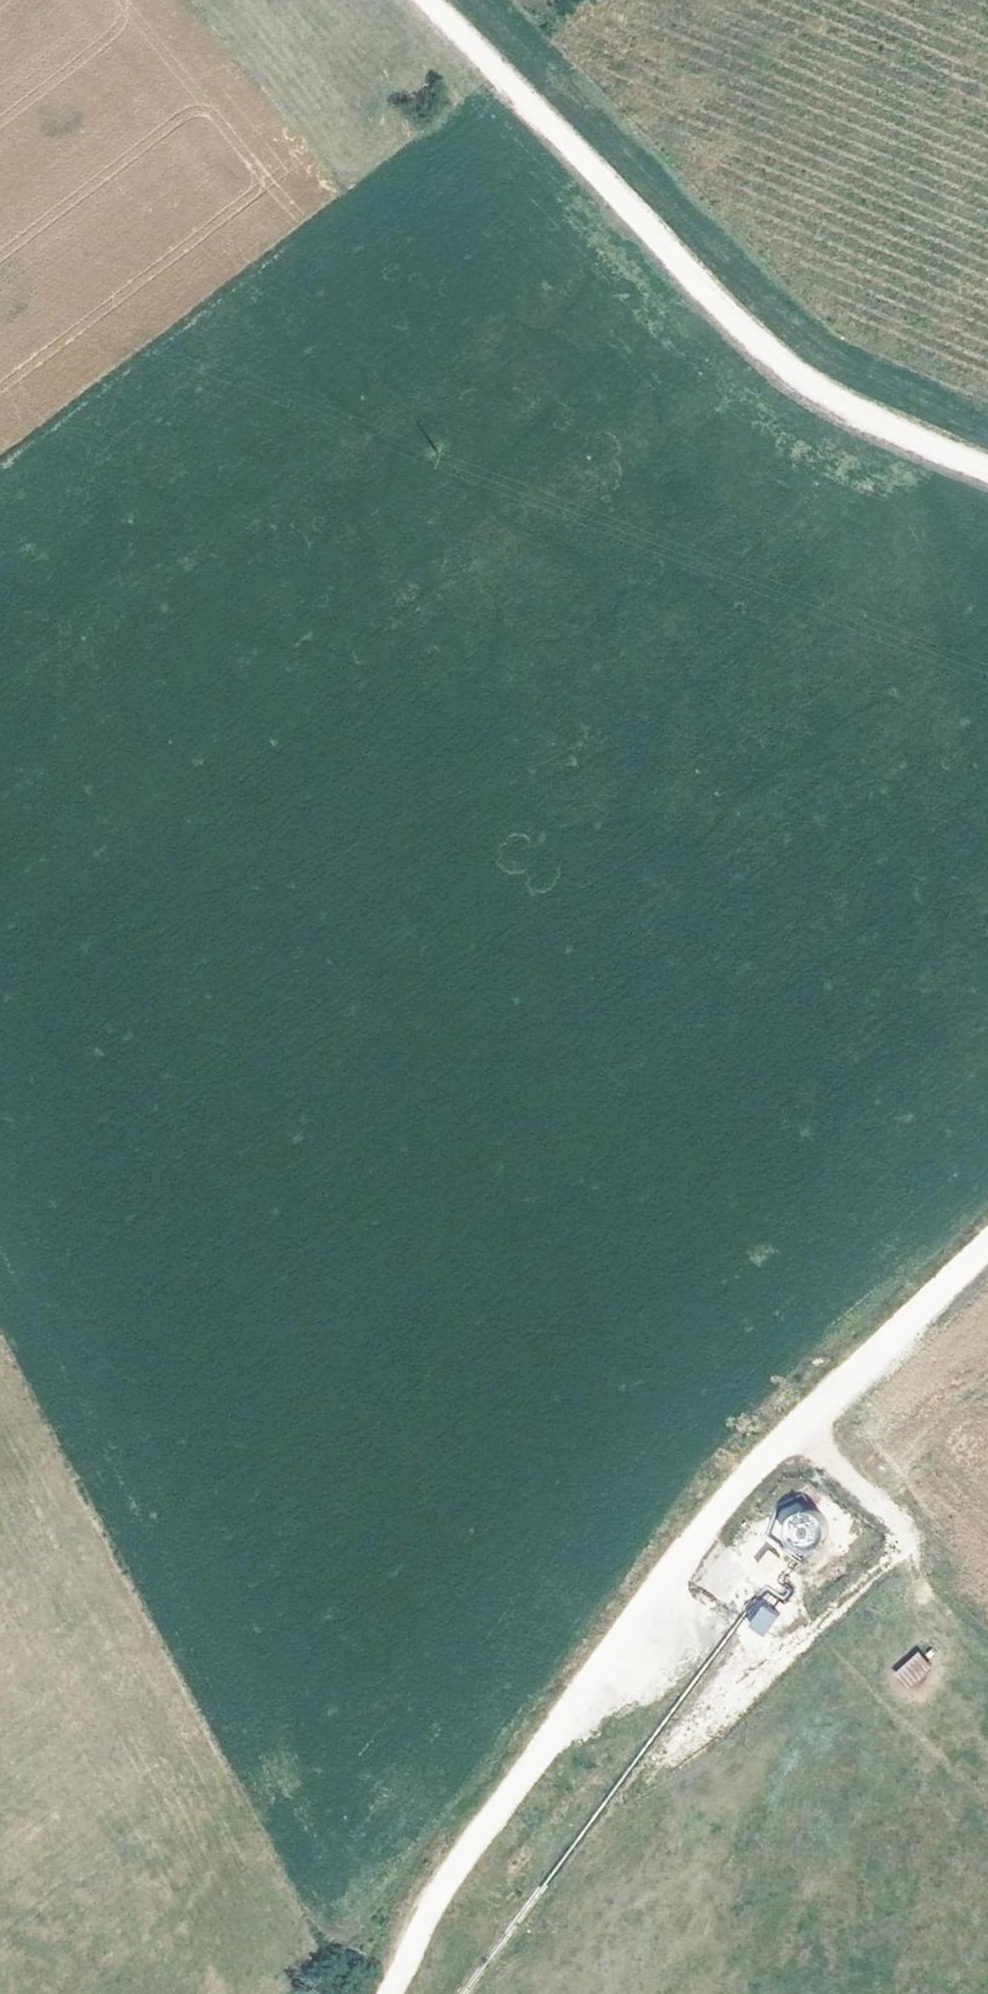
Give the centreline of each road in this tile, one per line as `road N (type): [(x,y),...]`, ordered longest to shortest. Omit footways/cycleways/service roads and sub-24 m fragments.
road 1 (track): [(399,1993),(442,1900),(705,1525),(987,1245)]
road 2 (track): [(987,471),(859,419),(788,371),(424,0)]

